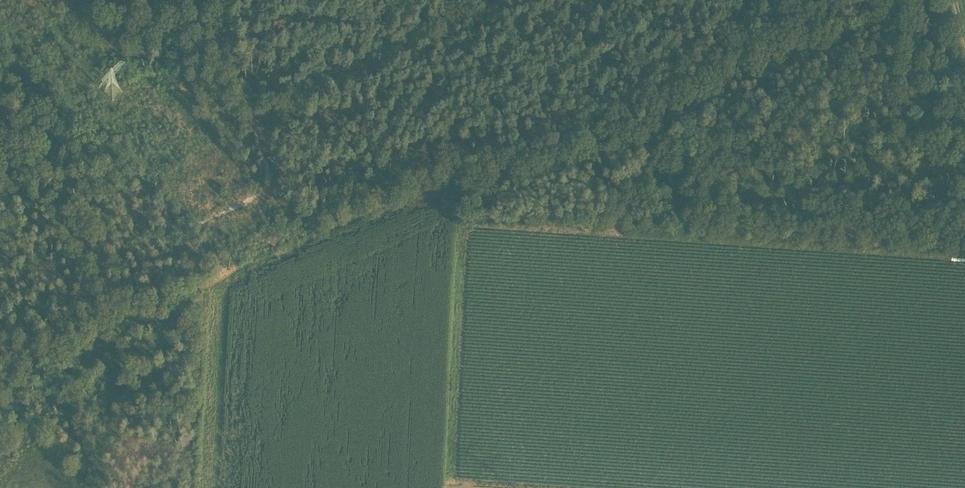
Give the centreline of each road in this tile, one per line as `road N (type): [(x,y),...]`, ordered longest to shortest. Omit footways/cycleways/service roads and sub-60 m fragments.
road 1 (track): [(498,0),(252,98)]

